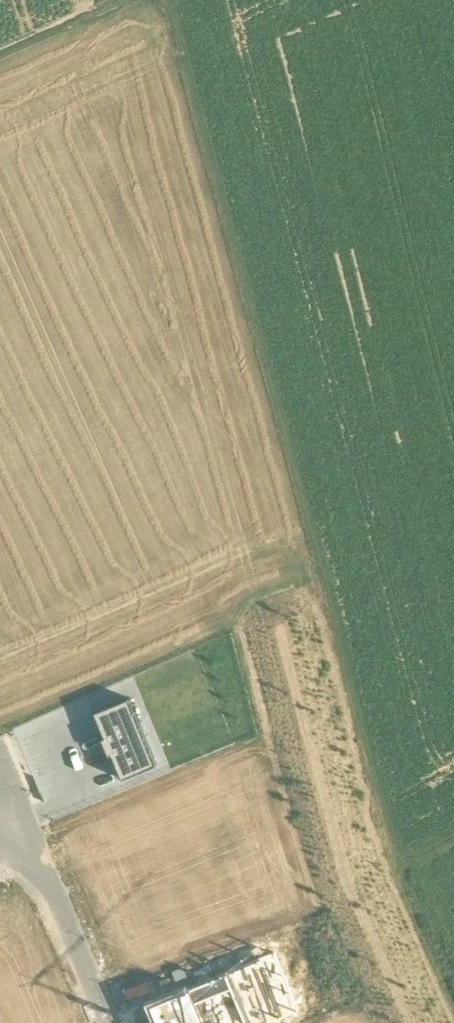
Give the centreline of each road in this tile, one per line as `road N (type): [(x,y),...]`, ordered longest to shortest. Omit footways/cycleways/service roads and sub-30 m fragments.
road 1 (track): [(165,0),(403,869),(453,843)]
road 2 (residential): [(109,1022),(47,877),(0,816)]
road 3 (track): [(403,869),(453,992)]
road 4 (track): [(0,56),(104,11),(101,0)]

